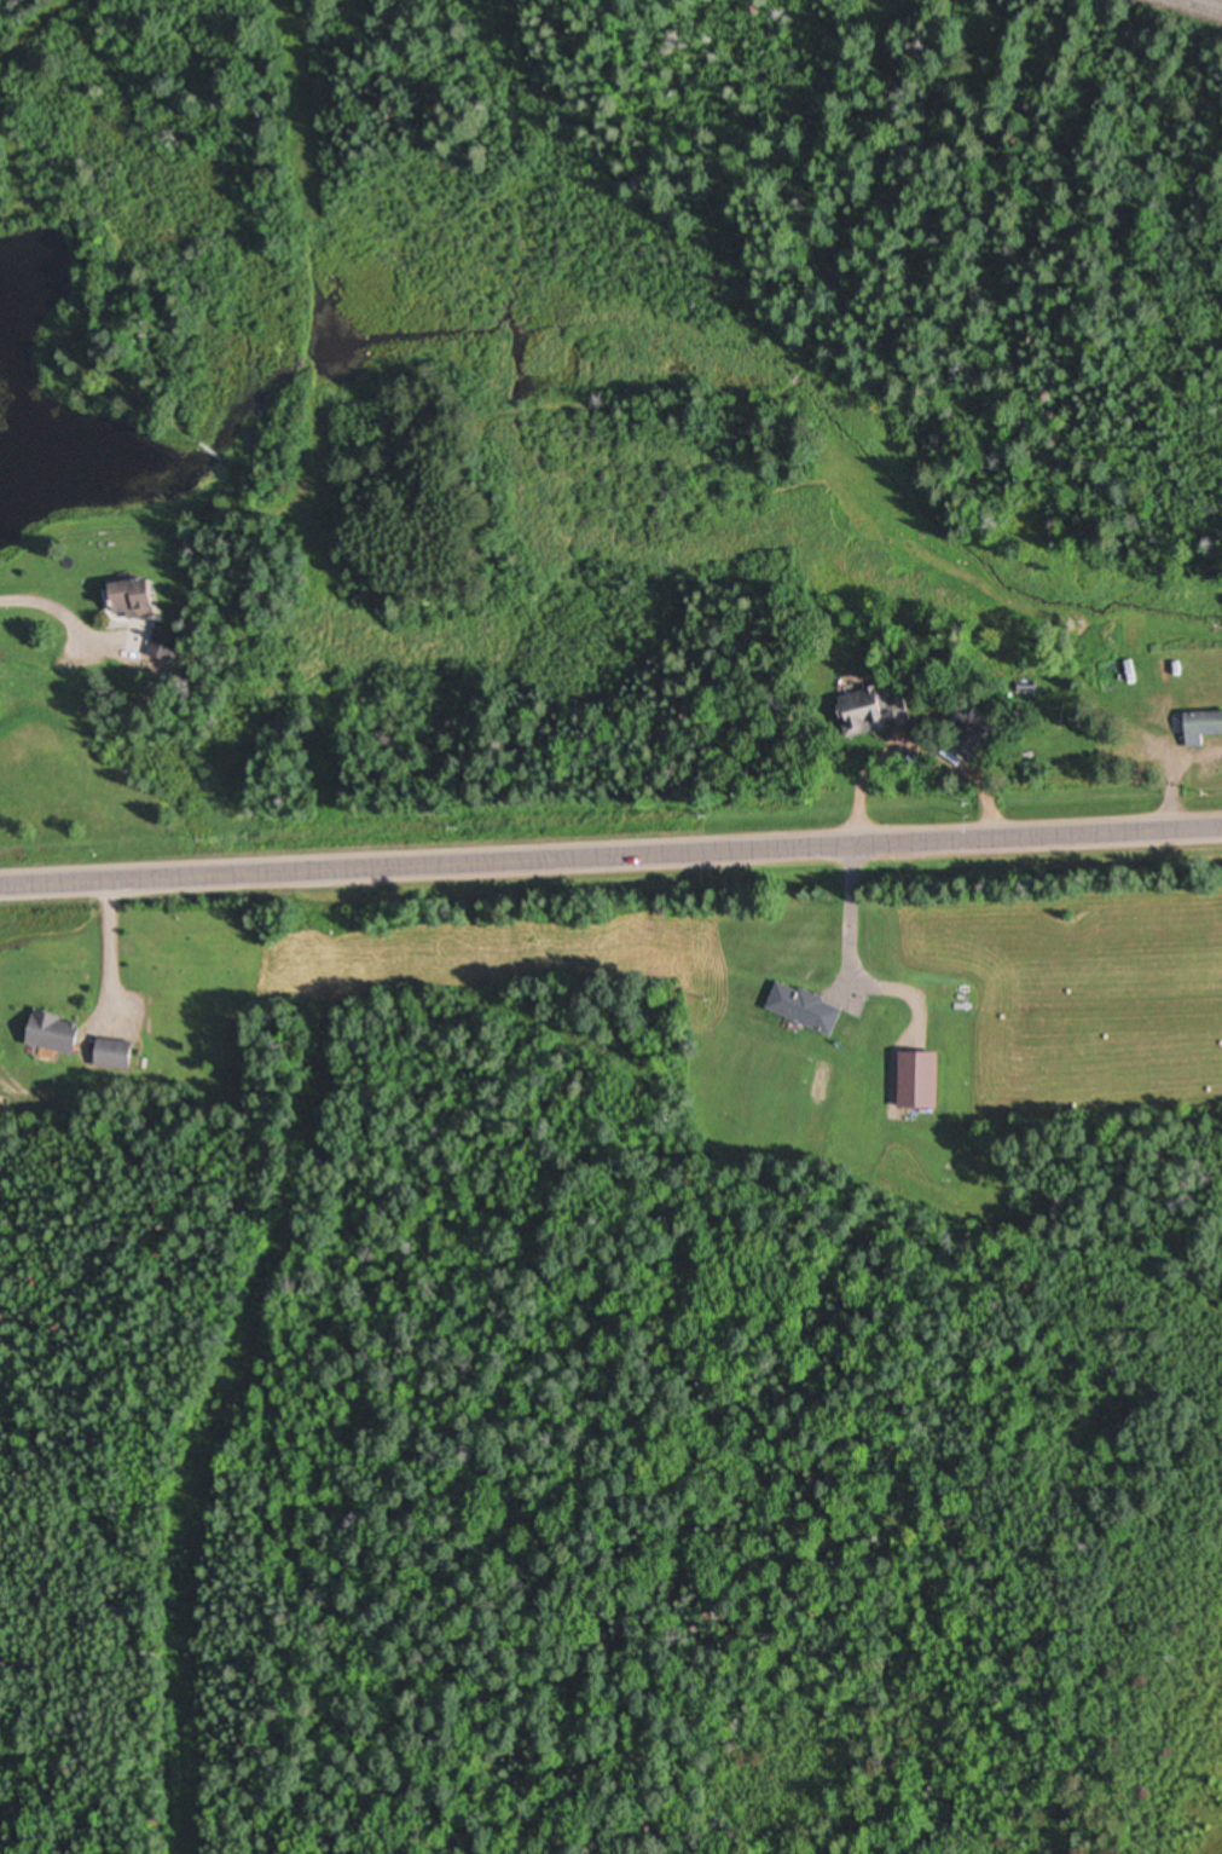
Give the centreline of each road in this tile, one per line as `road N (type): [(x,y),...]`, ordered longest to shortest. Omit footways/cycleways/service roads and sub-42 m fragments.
road 1 (tertiary): [(1221,828),(0,885)]

